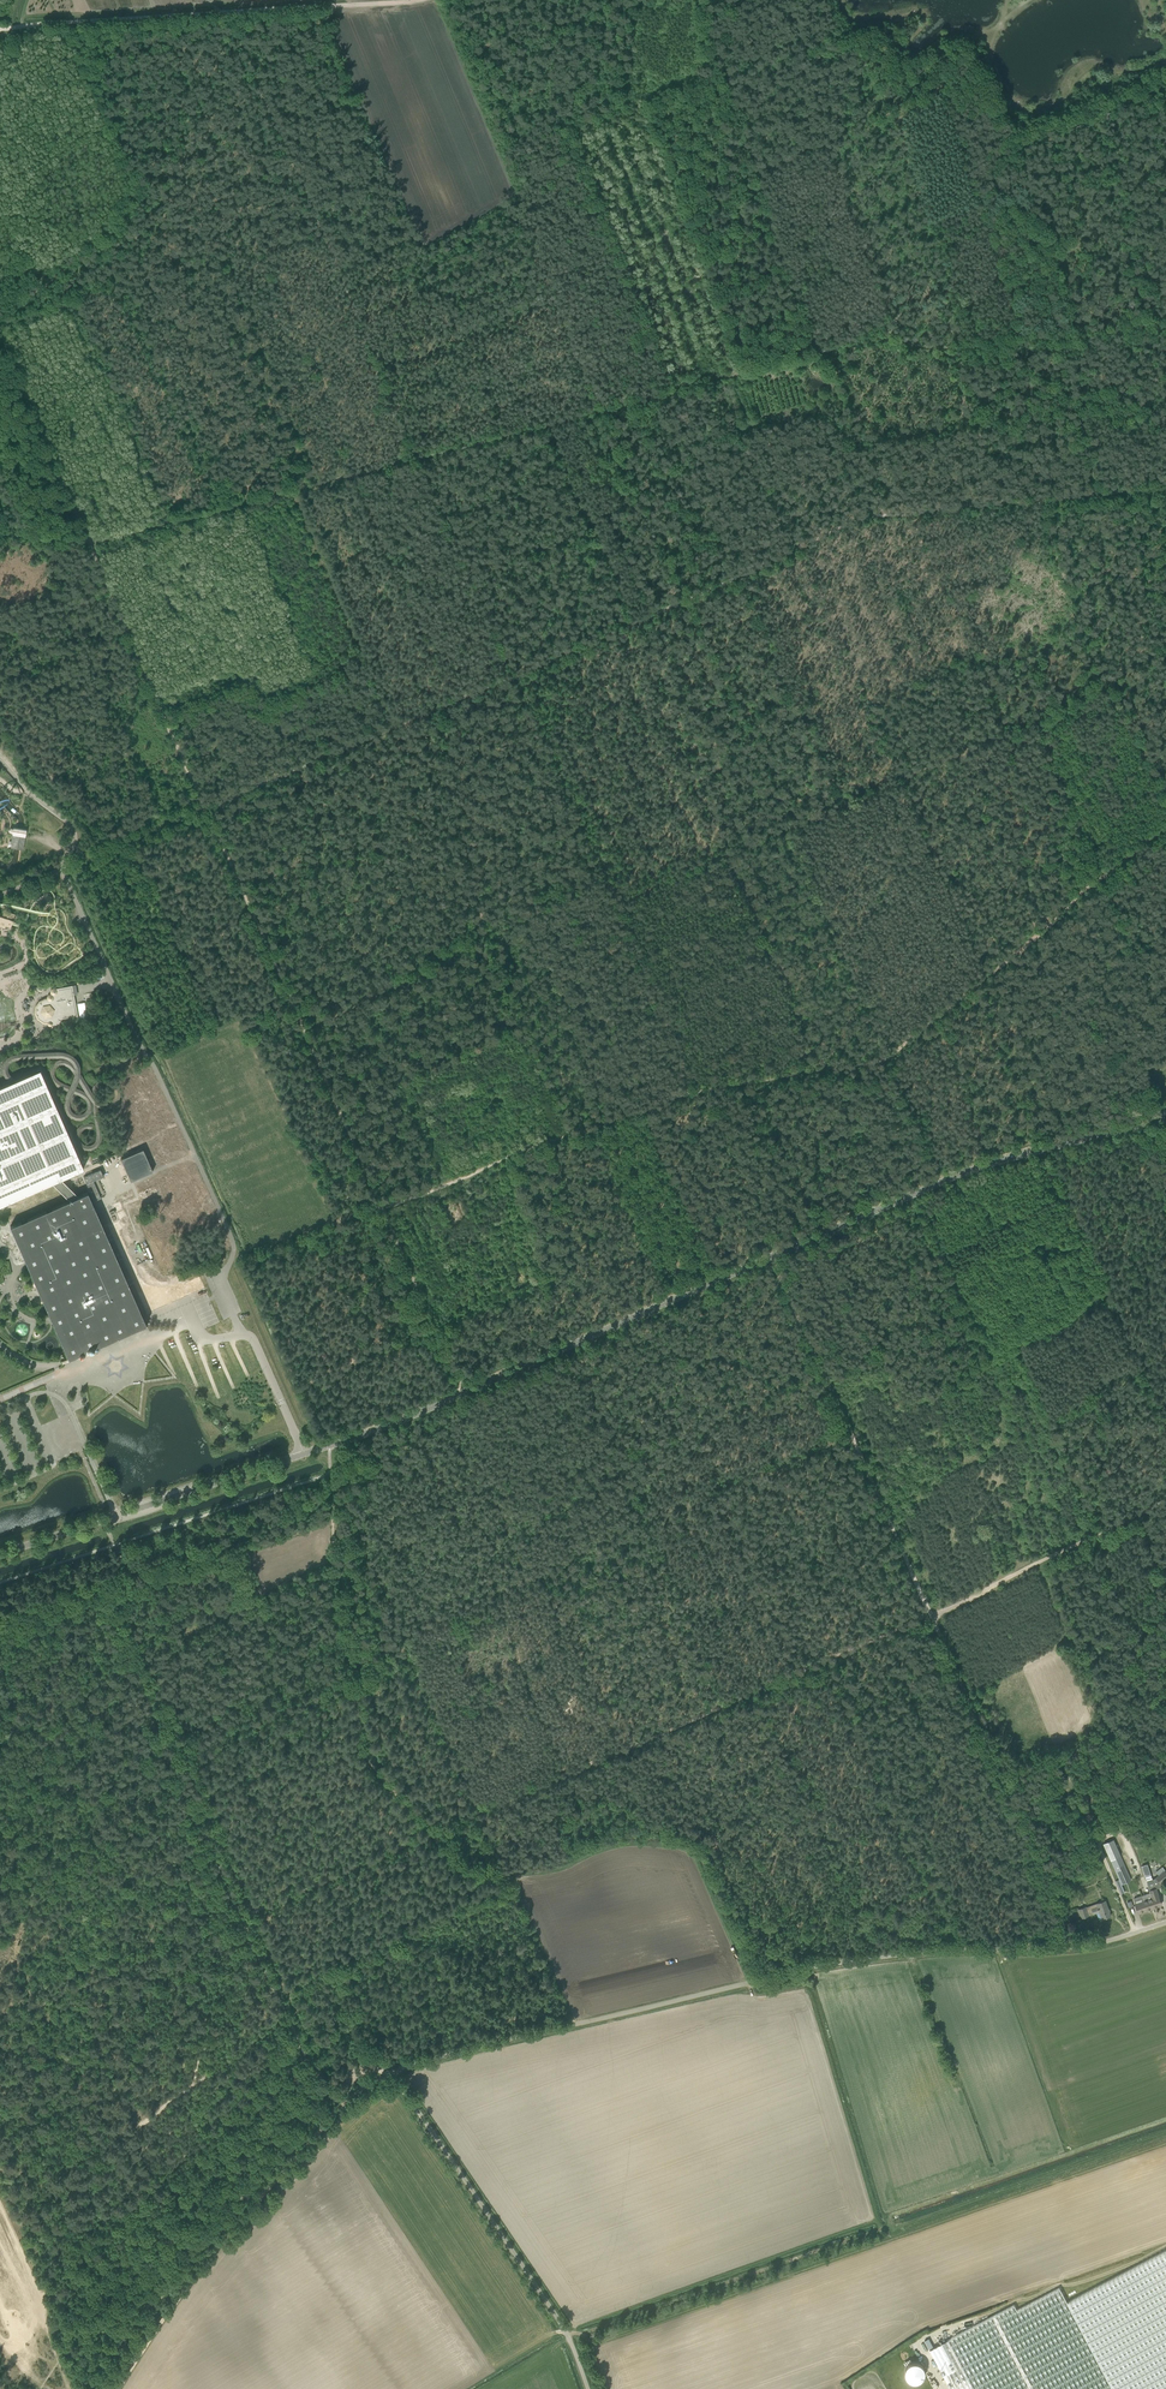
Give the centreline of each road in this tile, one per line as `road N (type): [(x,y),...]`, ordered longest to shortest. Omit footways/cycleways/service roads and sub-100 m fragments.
road 1 (tertiary): [(0,1554),(409,1417),(979,1167),(1165,1118)]
road 2 (track): [(1165,486),(856,521),(513,679),(63,866)]
road 3 (unclassified): [(586,2388),(560,2322),(398,2083),(401,2071),(874,1959),(1070,1946),(1165,1920)]
road 4 (track): [(465,1393),(91,544)]
road 5 (track): [(928,1618),(306,1886)]
road 6 (track): [(219,1282),(236,1246),(63,866),(71,822),(0,758)]
road 7 (track): [(889,1062),(702,1093),(332,1223)]
road 8 (track): [(223,13),(419,458)]
road 9 (track): [(748,372),(873,340),(954,349),(1165,321)]
road 10 (track): [(774,1257),(928,1618)]
road 11 (track): [(700,0),(709,59),(751,154),(740,198),(743,237),(726,291),(748,332),(748,372)]
road 12 (track): [(889,1062),(1165,828)]
road 13 (track): [(341,2106),(223,2245),(121,2388)]
road 14 (track): [(928,1618),(1070,1946)]
road 15 (track): [(419,458),(748,372)]
road 16 (track): [(91,544),(419,458)]
road 17 (track): [(0,2021),(306,1886)]
road 18 (track): [(1165,1495),(928,1618)]
road 19 (track): [(513,679),(419,458)]
road 20 (track): [(0,338),(91,544)]
road 21 (track): [(0,29),(223,13)]
road 22 (track): [(1077,1543),(1144,1630),(1141,1663),(1165,1719)]
road 23 (track): [(223,13),(424,0)]
road 24 (track): [(1103,880),(1023,722)]

